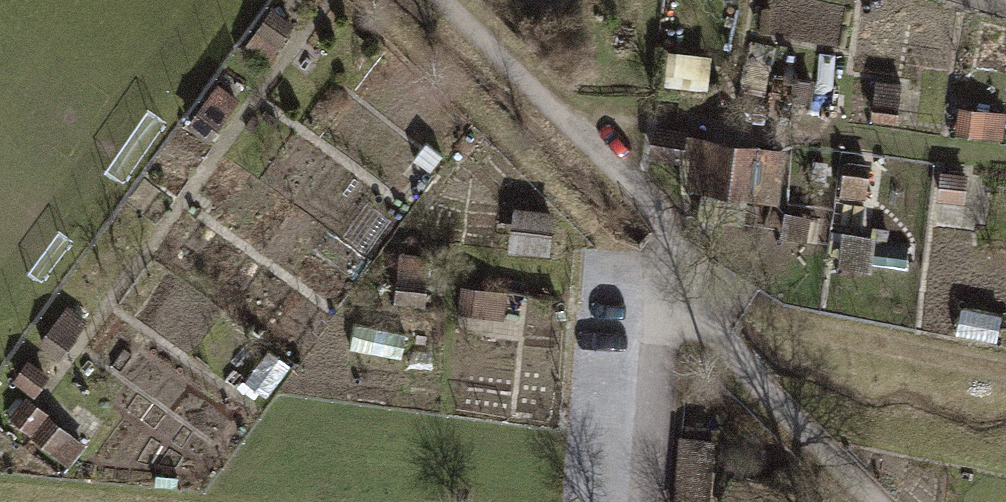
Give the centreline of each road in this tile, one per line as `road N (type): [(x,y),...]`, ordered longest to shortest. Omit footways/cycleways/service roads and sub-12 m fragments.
road 1 (track): [(1005,380),(780,338),(694,276)]
road 2 (track): [(694,276),(735,360),(877,501)]
road 3 (track): [(694,276),(662,303),(646,501)]

